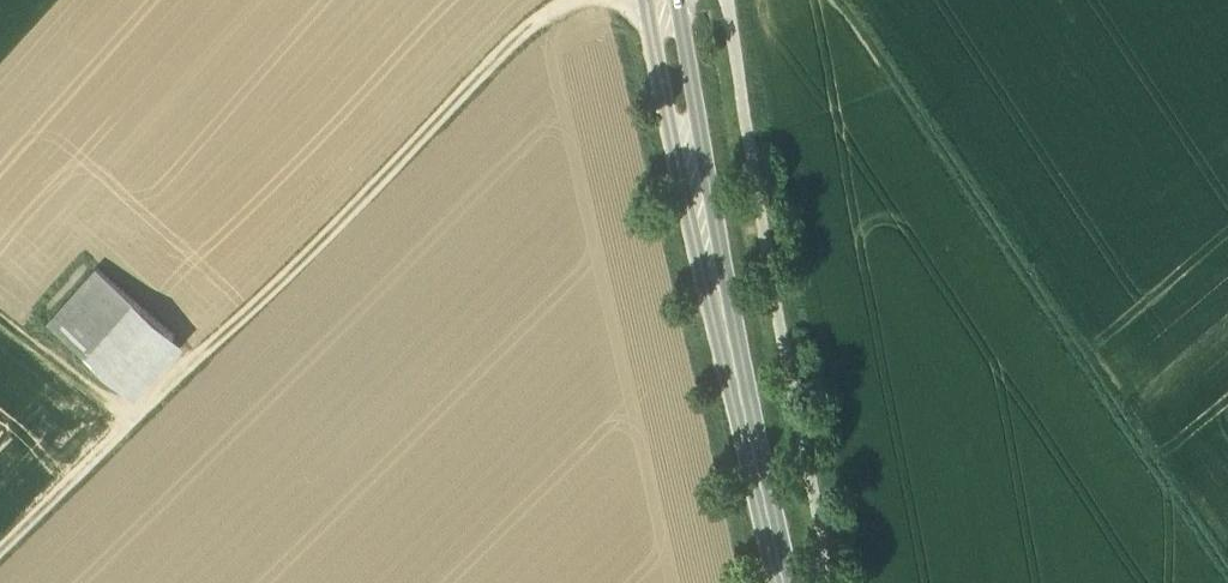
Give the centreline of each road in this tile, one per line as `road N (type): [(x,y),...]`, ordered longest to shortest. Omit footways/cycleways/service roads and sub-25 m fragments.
road 1 (track): [(592,0),(541,16),(510,46),(213,377),(3,582)]
road 2 (track): [(1227,574),(847,0)]
road 3 (secondary): [(795,582),(668,0)]
road 4 (track): [(142,446),(0,327)]

